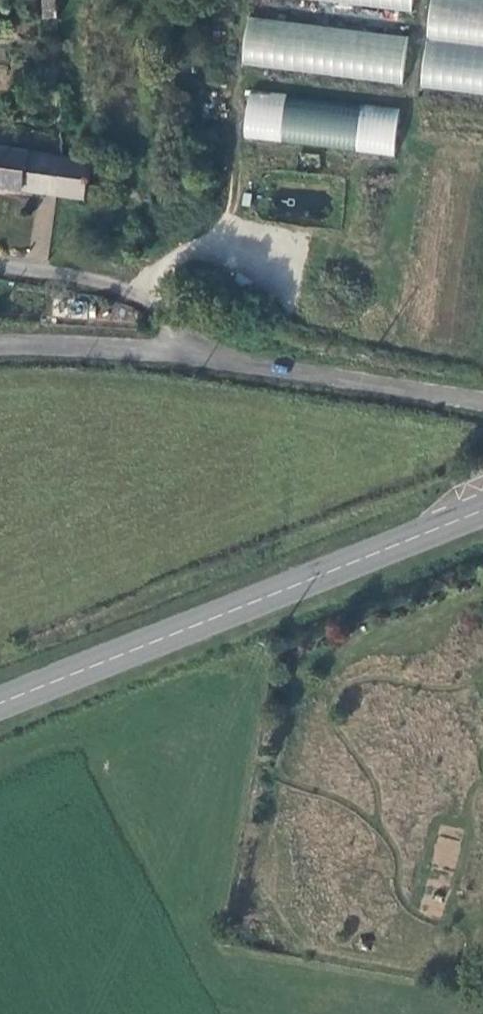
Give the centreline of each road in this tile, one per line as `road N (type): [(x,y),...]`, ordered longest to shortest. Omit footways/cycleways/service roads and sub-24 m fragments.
road 1 (secondary): [(0,705),(482,513)]
road 2 (residential): [(482,403),(191,357)]
road 3 (residential): [(191,357),(163,308),(100,277),(0,267)]
road 4 (residential): [(191,357),(0,349)]

